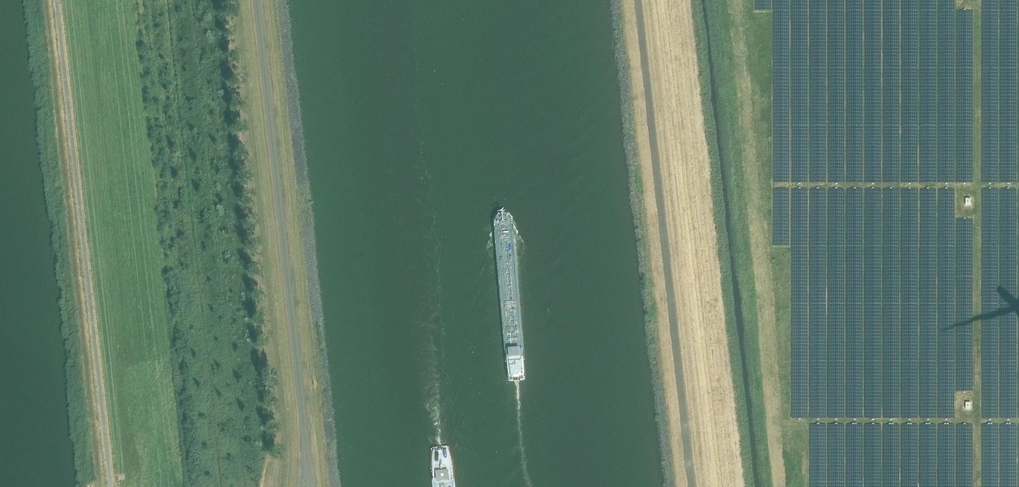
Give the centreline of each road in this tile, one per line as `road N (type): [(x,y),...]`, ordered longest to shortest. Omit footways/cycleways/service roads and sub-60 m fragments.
road 1 (unclassified): [(111,486),(57,0)]
road 2 (unclassified): [(692,486),(638,0)]

